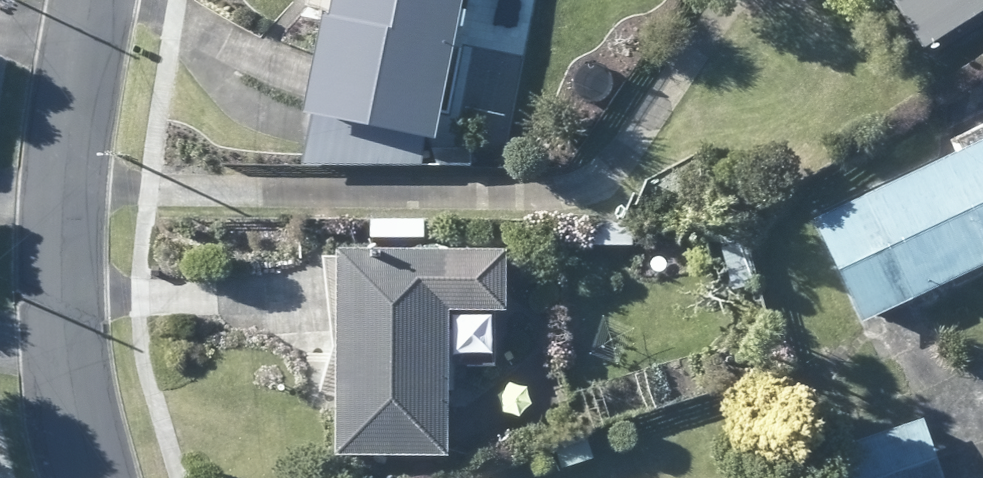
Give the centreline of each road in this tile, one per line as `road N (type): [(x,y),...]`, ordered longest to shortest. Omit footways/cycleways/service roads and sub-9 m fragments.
road 1 (residential): [(93,477),(60,321),(62,160),(94,0)]

